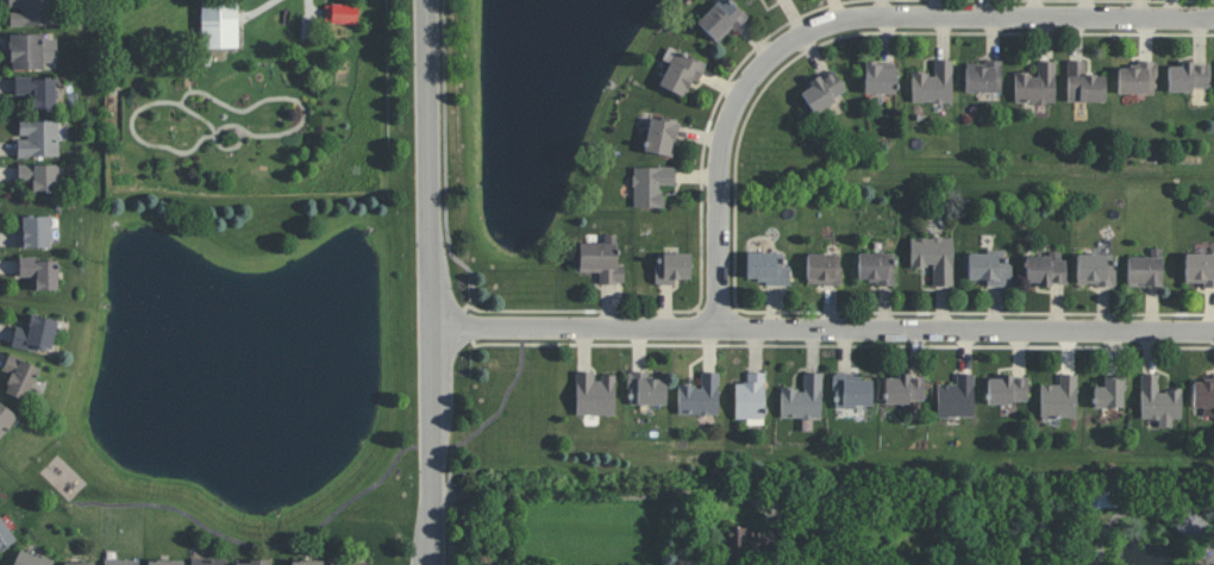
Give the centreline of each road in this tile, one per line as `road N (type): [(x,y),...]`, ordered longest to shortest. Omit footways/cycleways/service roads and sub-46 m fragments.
road 1 (residential): [(438,332),(1213,332)]
road 2 (residential): [(720,328),(724,159),(734,94),(786,49),(846,19),(1213,21)]
road 3 (residential): [(429,0),(438,332),(433,564)]

